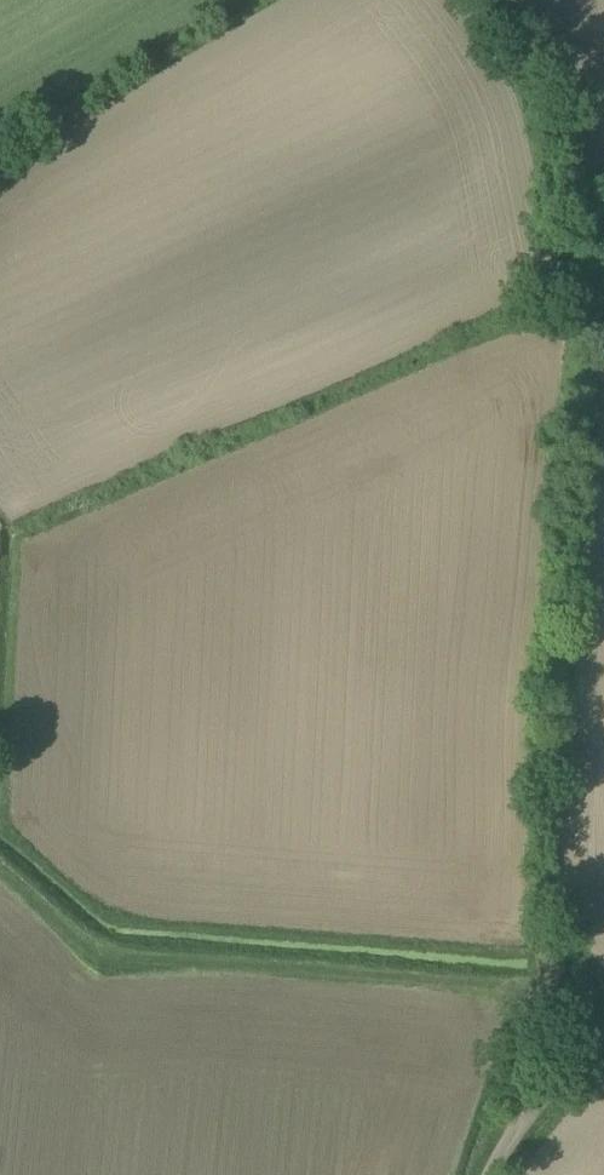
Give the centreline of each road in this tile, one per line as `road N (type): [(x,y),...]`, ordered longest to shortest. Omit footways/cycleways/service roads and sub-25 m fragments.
road 1 (unclassified): [(483,1174),(519,1109),(603,1029)]

